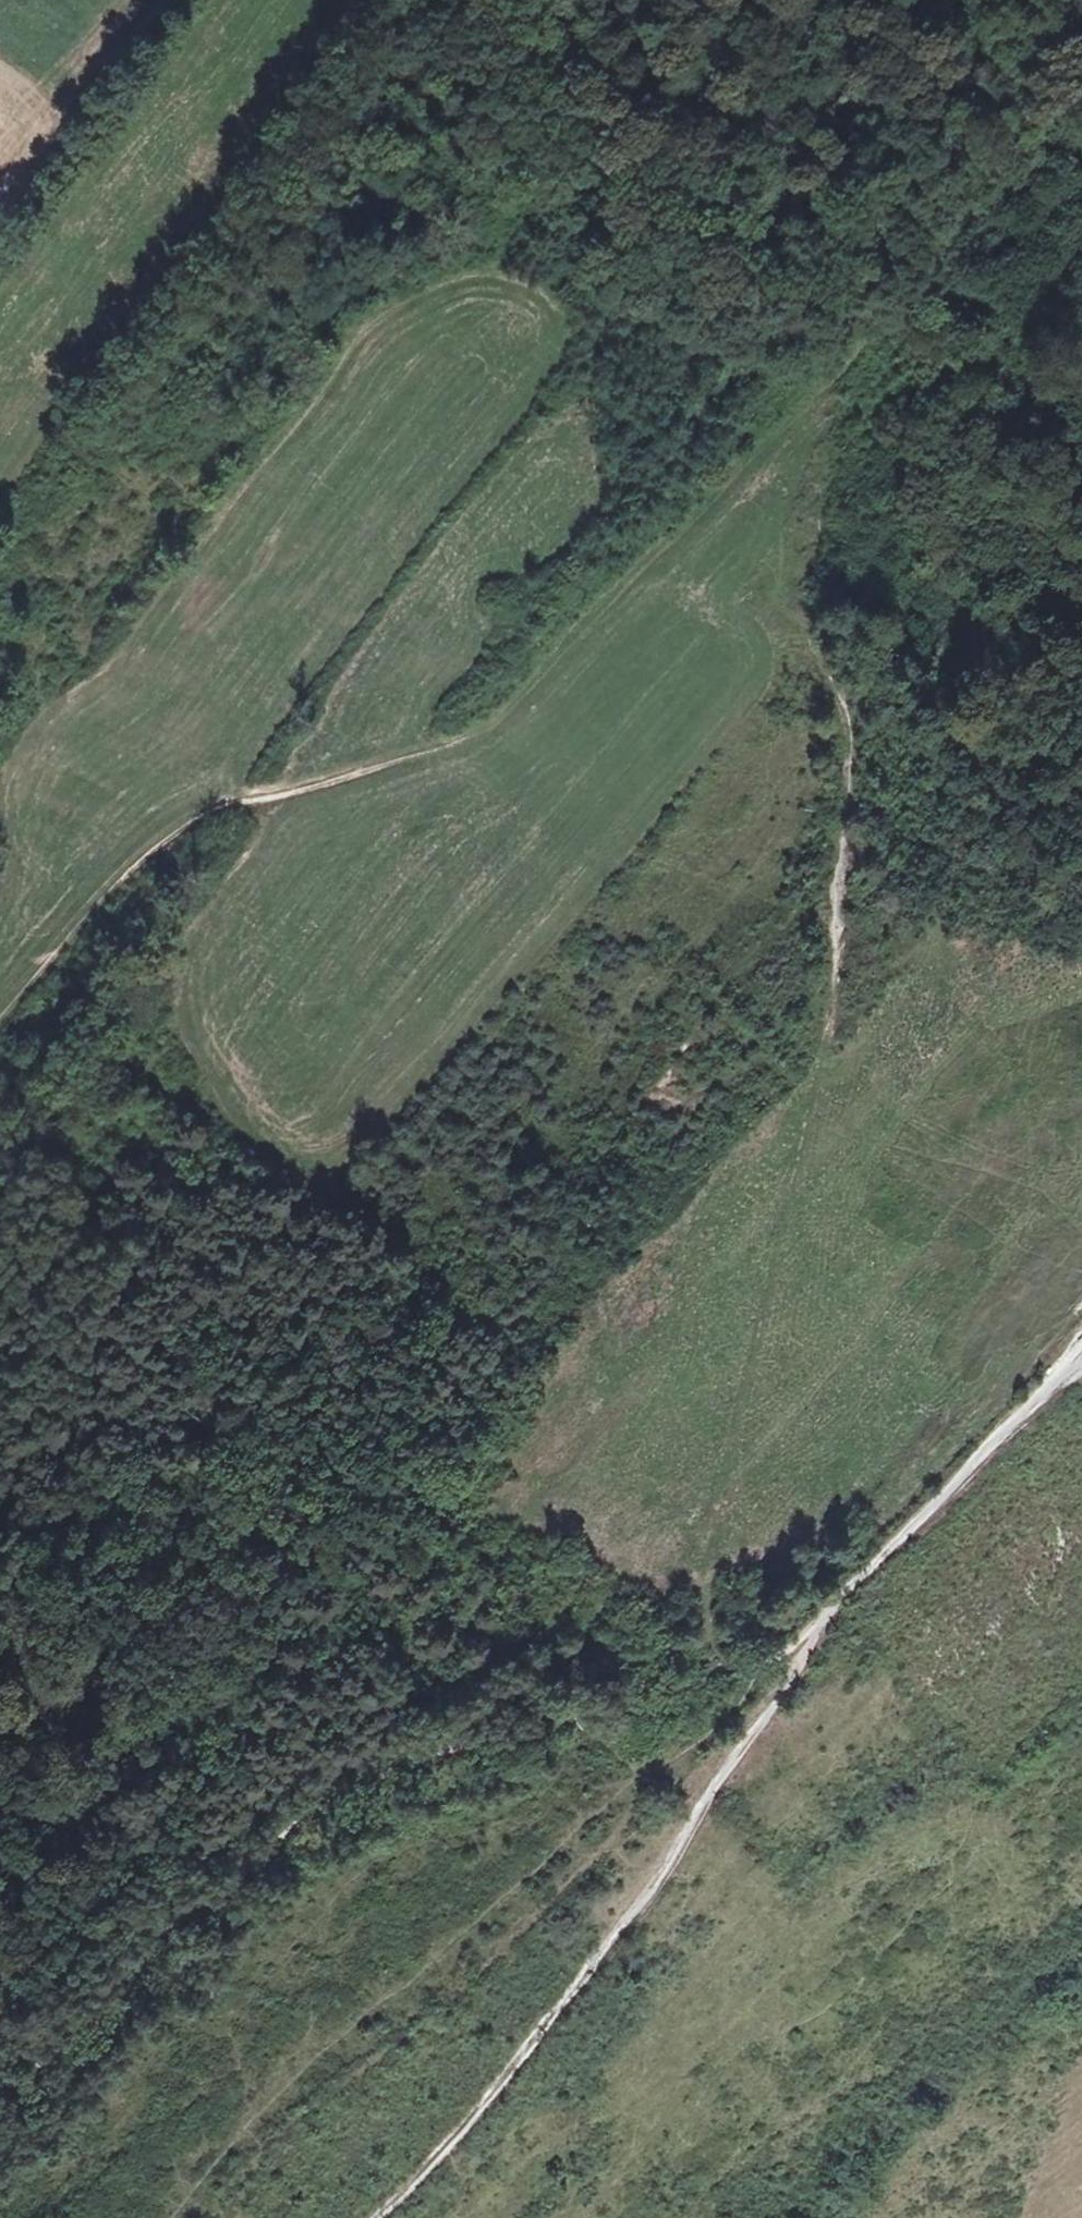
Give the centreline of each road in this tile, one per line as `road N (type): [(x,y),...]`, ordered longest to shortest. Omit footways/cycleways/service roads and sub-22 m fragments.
road 1 (track): [(375,2217),(489,2102),(811,1642)]
road 2 (track): [(811,1642),(838,1600),(1081,1345)]

